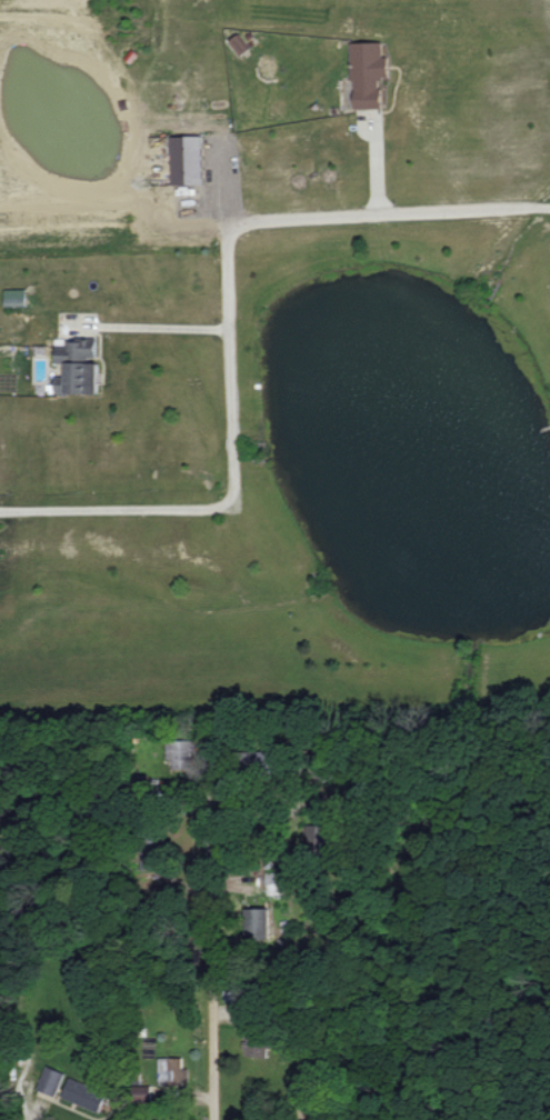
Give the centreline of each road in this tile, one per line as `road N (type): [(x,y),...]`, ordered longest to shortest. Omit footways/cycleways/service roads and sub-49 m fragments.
road 1 (residential): [(234,503),(230,241),(239,226),(549,205)]
road 2 (residential): [(214,1119),(211,818)]

